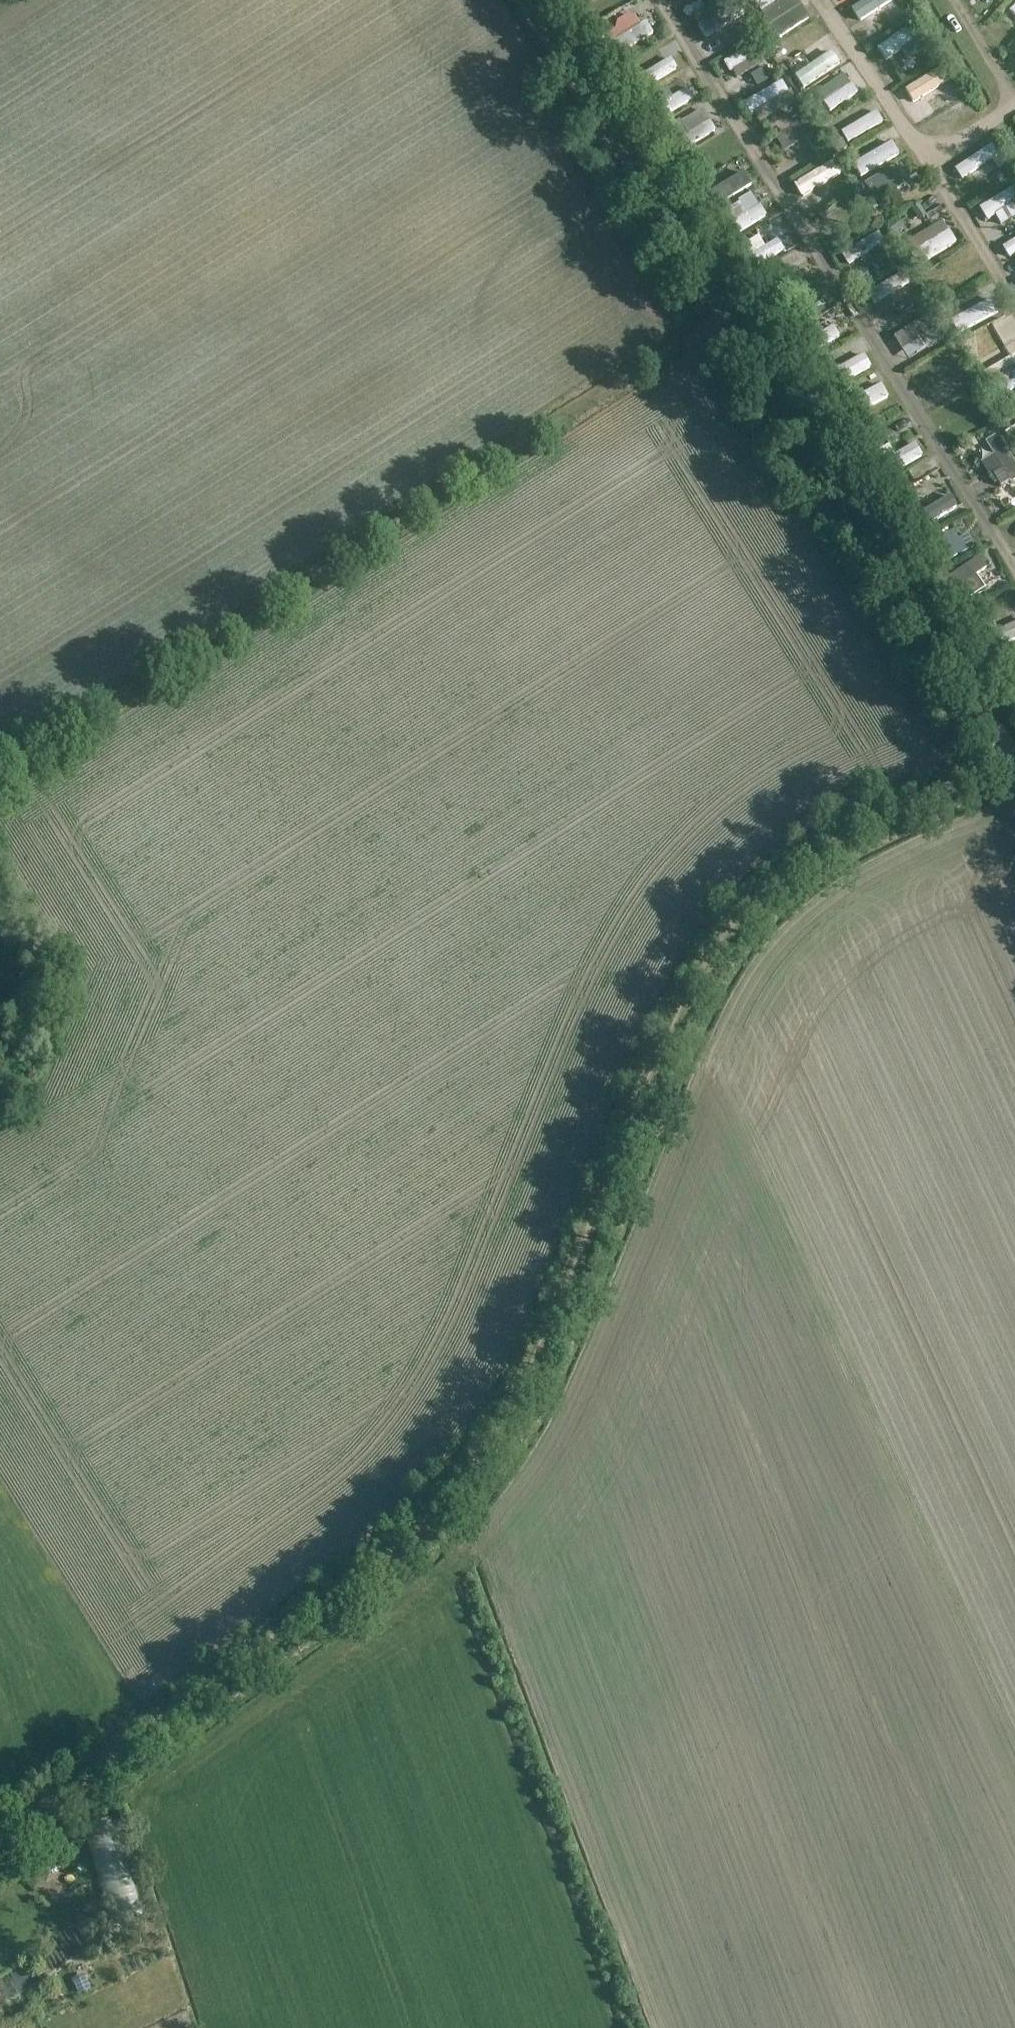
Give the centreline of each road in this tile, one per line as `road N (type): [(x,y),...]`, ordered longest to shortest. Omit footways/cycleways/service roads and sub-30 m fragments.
road 1 (unclassified): [(1014,769),(529,0)]
road 2 (track): [(729,316),(0,760)]

